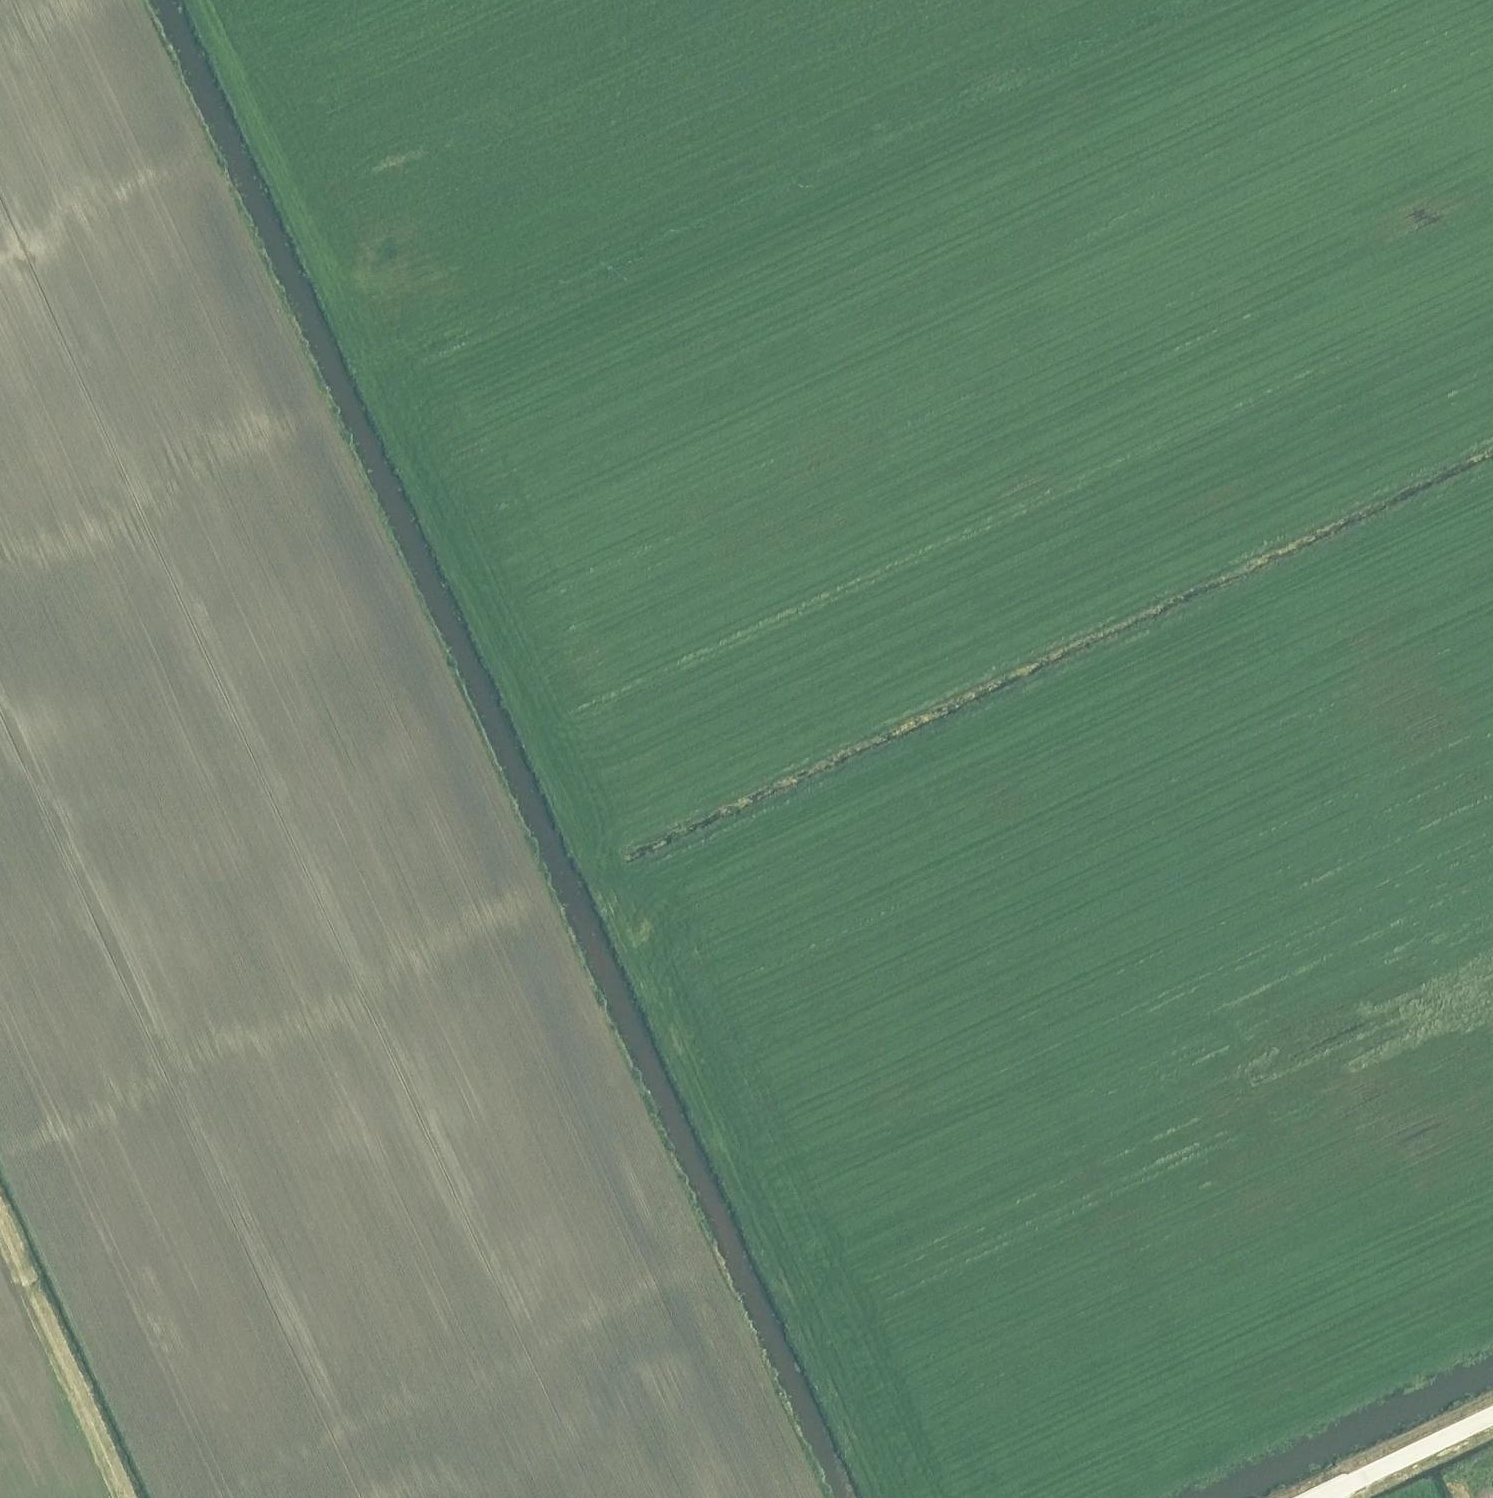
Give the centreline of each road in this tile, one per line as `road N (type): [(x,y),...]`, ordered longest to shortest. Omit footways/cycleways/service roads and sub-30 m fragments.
road 1 (unclassified): [(1323,1497),(1492,1418)]

